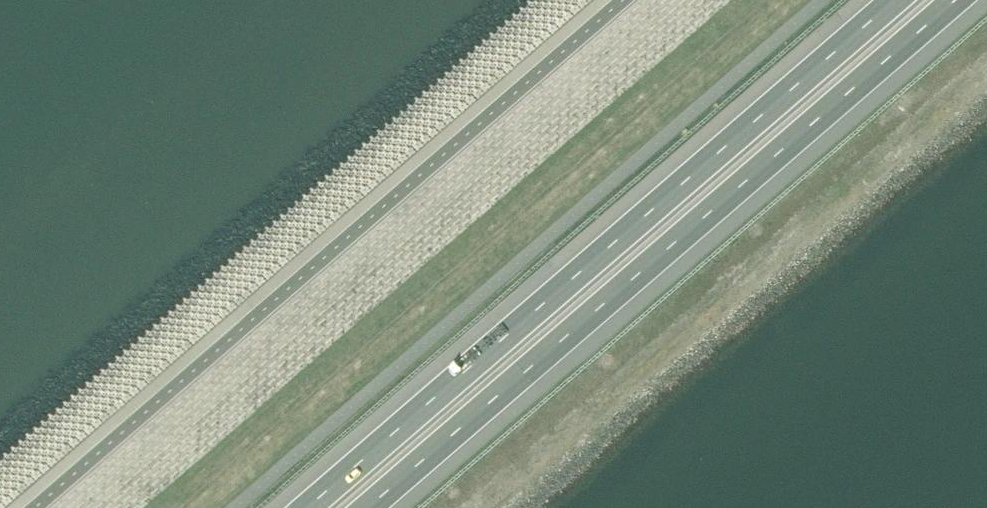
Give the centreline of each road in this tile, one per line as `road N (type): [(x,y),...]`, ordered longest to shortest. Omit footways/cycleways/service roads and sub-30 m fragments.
road 1 (motorway): [(369,507),(957,0)]
road 2 (motorway): [(889,0),(301,507)]

